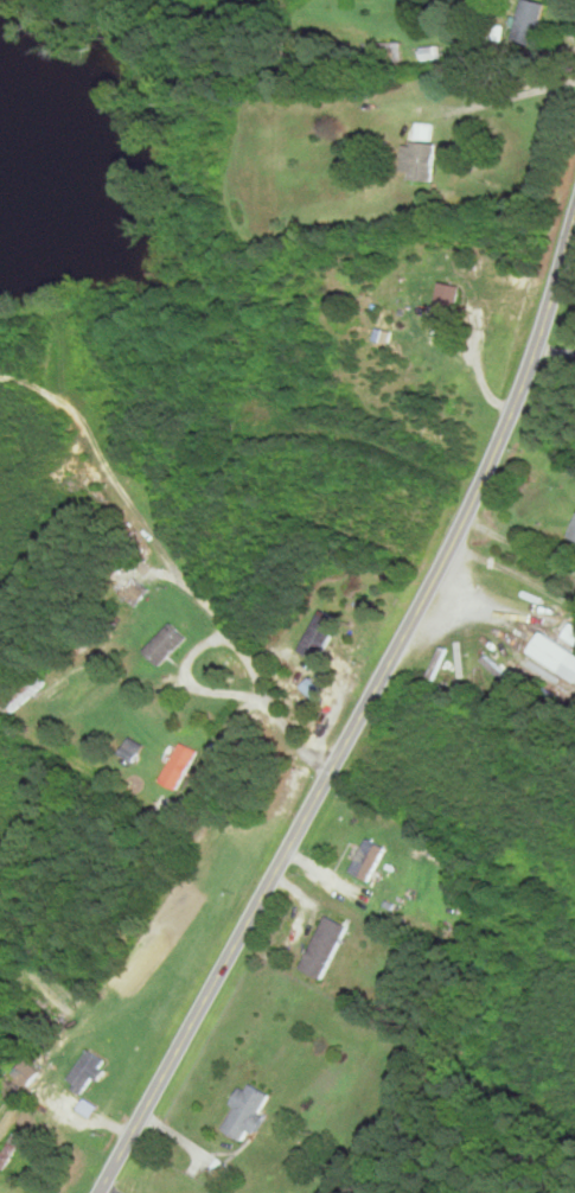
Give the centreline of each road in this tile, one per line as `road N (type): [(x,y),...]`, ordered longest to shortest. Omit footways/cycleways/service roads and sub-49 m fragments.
road 1 (secondary): [(80,1192),(446,562),(574,217)]

